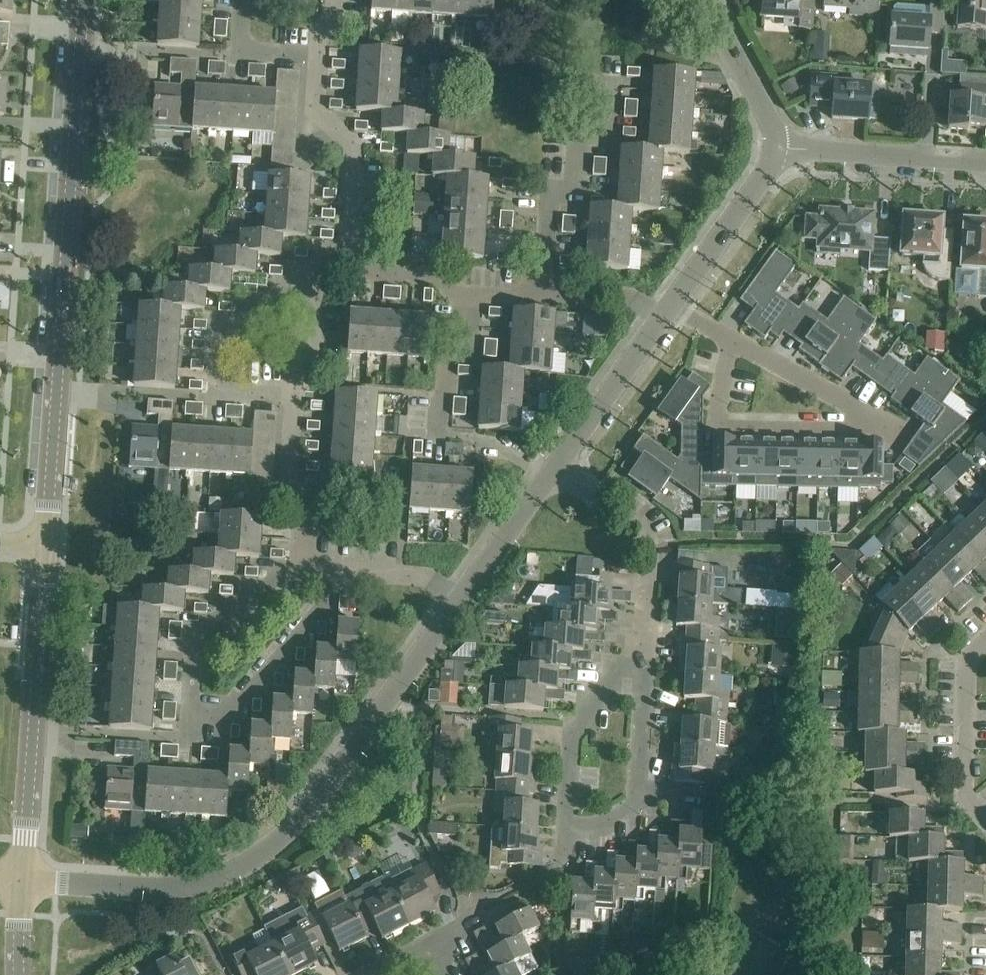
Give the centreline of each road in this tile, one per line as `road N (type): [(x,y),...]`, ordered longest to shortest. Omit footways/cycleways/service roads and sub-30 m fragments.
road 1 (residential): [(23,880),(166,890),(251,861),(312,804),(459,600)]
road 2 (tertiary): [(46,547),(84,0)]
road 3 (tertiary): [(23,880),(46,547)]
road 4 (residential): [(867,413),(860,429),(716,425),(732,339)]
road 5 (residential): [(295,395),(222,386),(220,332),(315,268)]
road 6 (residential): [(543,291),(550,203),(576,180),(581,141),(608,117),(611,80)]
road 7 (residential): [(344,269),(354,144),(314,110),(318,55)]
road 8 (residential): [(646,654),(647,547),(634,525),(555,467)]
road 9 (residential): [(566,830),(585,830),(638,801),(646,654)]
road 10 (residential): [(204,716),(192,716),(196,633),(283,566),(302,567)]
road 11 (residential): [(350,571),(226,717),(204,716)]
road 12 (residential): [(566,830),(573,731),(646,654)]
road 13 (residential): [(672,304),(766,173),(776,146)]
road 14 (residential): [(985,818),(966,795),(969,658),(985,642)]
road 15 (residential): [(555,467),(662,318)]
road 16 (residential): [(302,567),(307,515),(289,479),(295,395)]
road 17 (residential): [(459,600),(555,467)]
road 18 (residential): [(776,146),(705,0)]
road 19 (residential): [(732,339),(867,413)]
road 20 (residential): [(928,156),(776,146)]
road 21 (residential): [(469,294),(465,347),(449,363),(445,435)]
road 22 (residential): [(204,716),(187,736),(76,730)]
road 23 (residential): [(469,294),(453,293),(437,275),(344,269)]
road 24 (residential): [(295,395),(309,358),(315,268)]
road 25 (residential): [(662,318),(631,296),(543,291)]
road 26 (residential): [(318,55),(255,51),(241,36),(243,0)]

